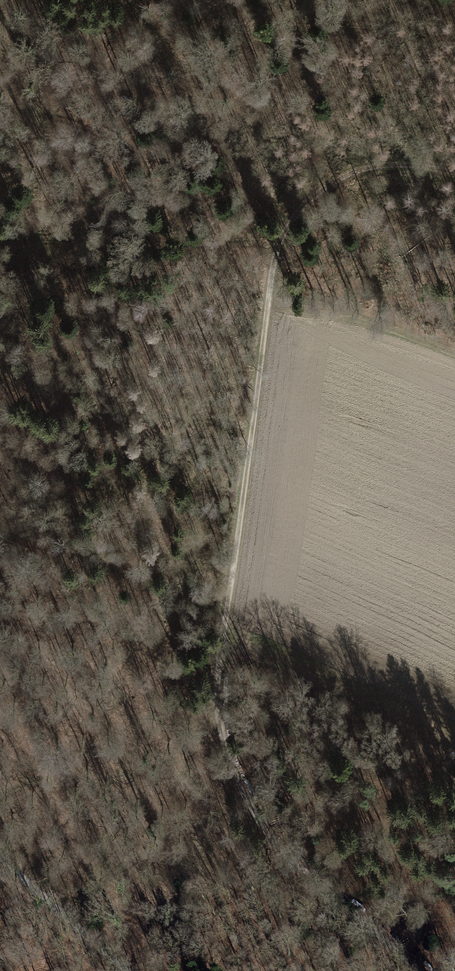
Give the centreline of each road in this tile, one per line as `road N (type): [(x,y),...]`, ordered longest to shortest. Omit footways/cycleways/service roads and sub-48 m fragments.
road 1 (track): [(454,179),(400,167),(355,172),(312,197),(286,228),(264,319),(216,695),(223,757),(260,822),(421,970)]
road 2 (track): [(132,970),(0,857)]

